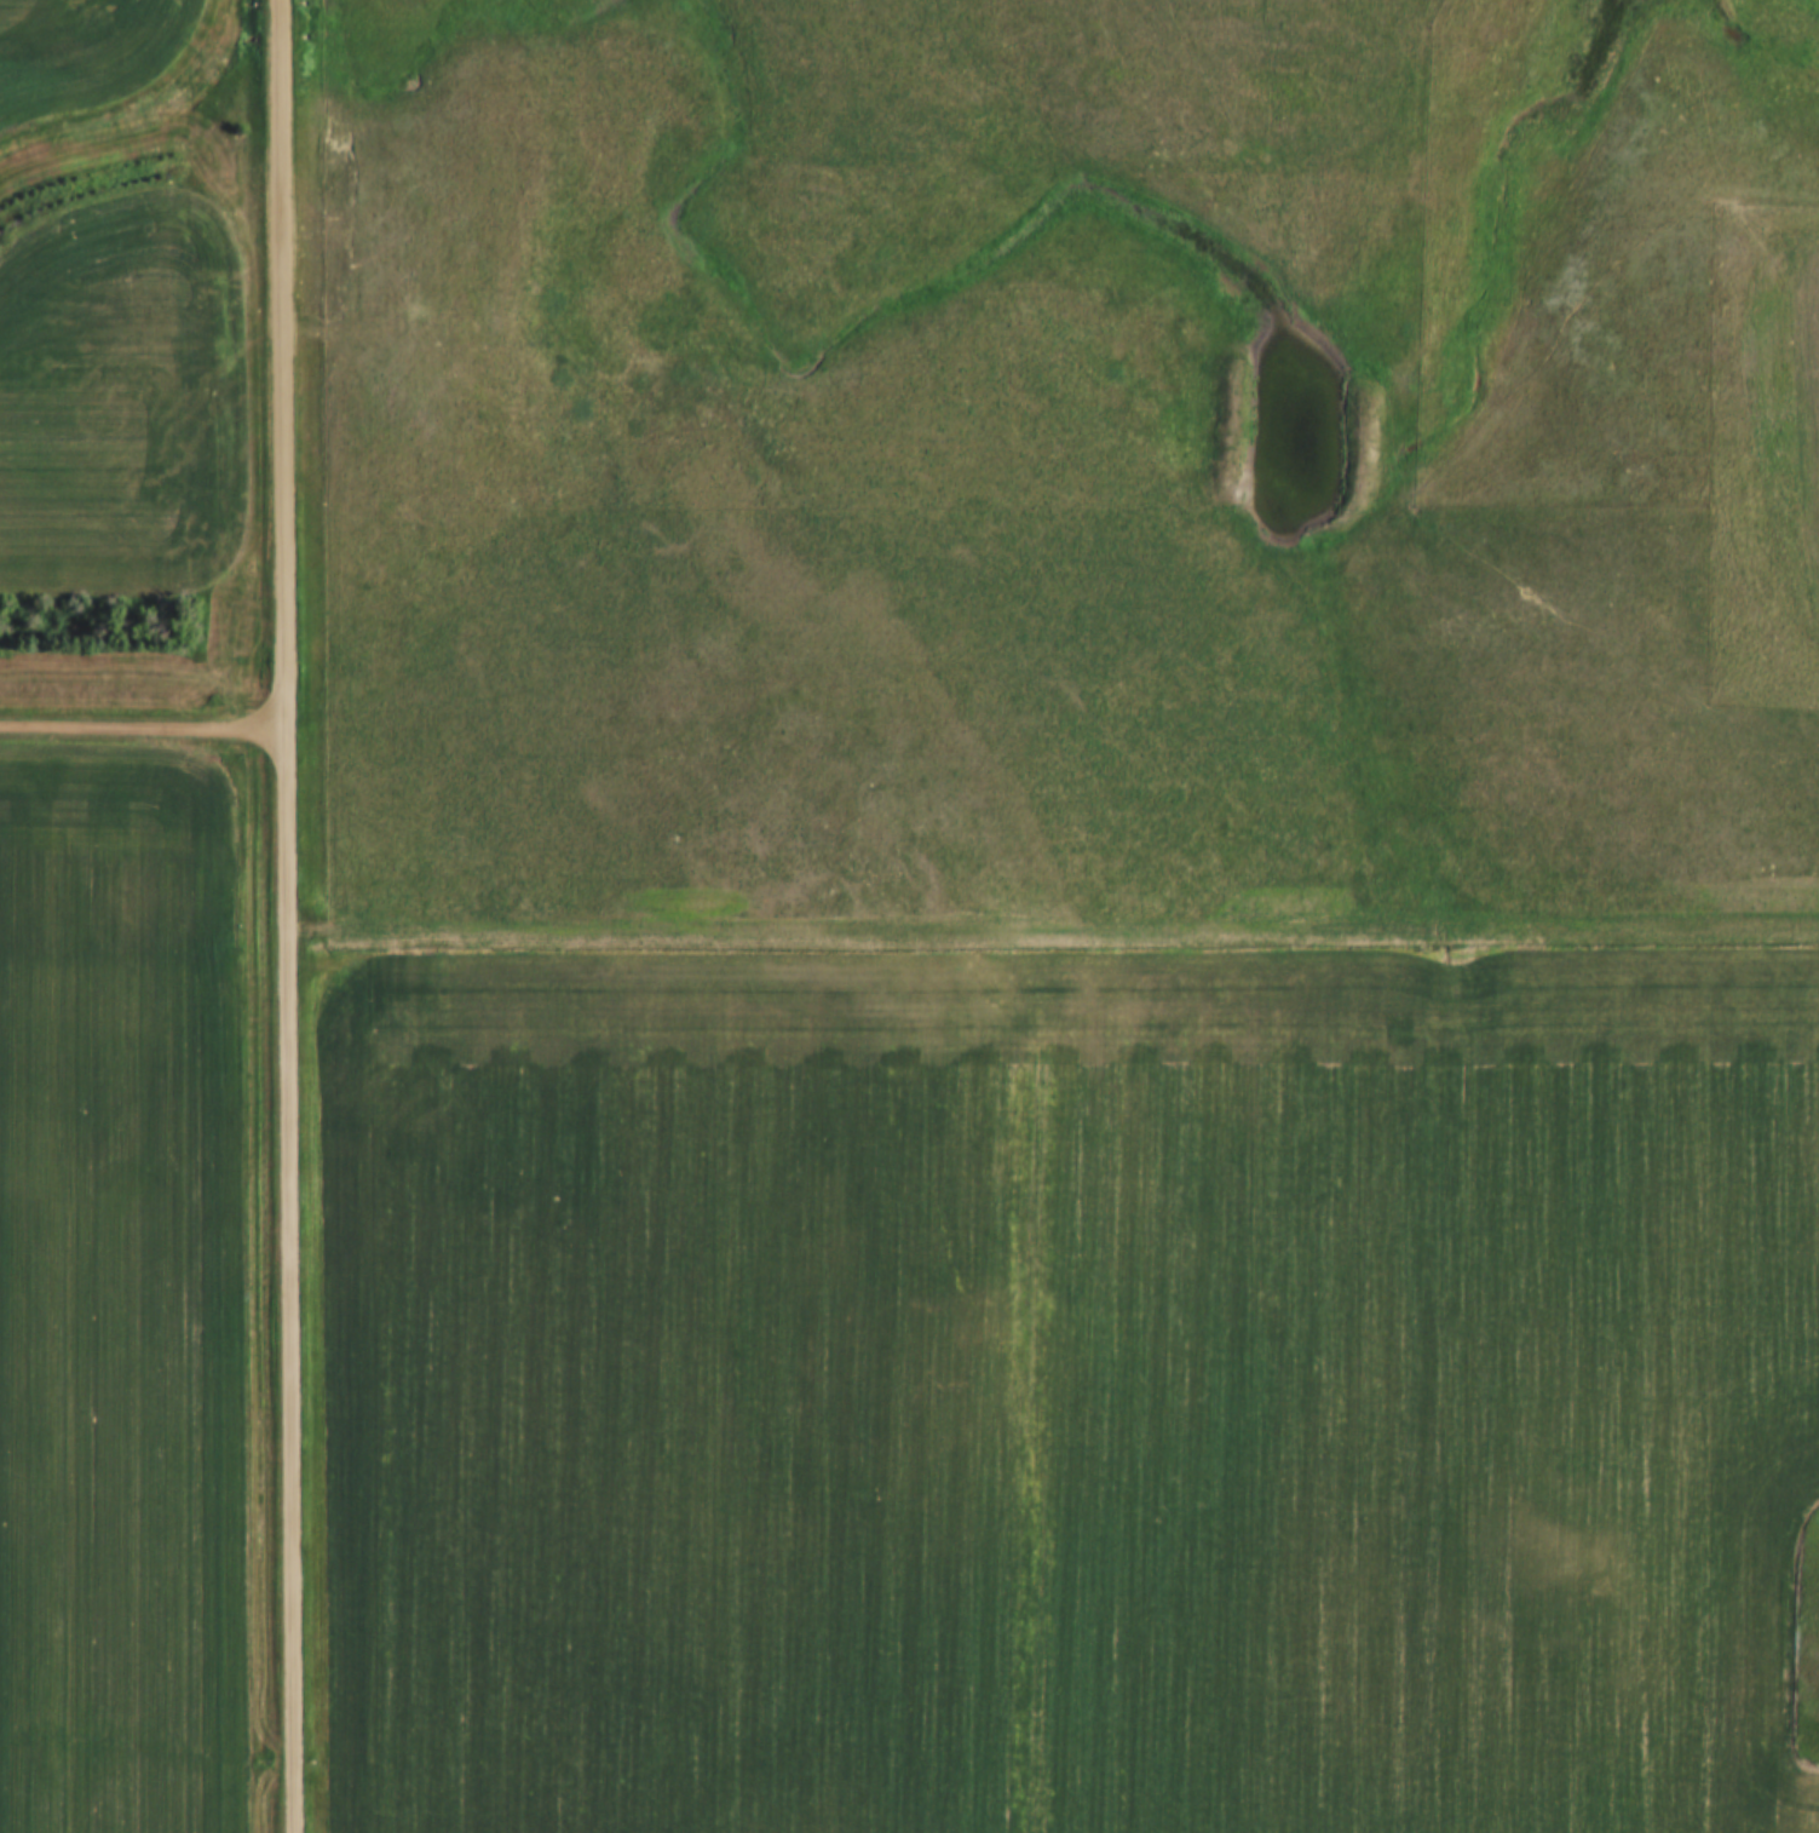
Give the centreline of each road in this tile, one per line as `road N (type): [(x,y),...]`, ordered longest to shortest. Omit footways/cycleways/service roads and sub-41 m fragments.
road 1 (residential): [(298,1832),(283,0)]

